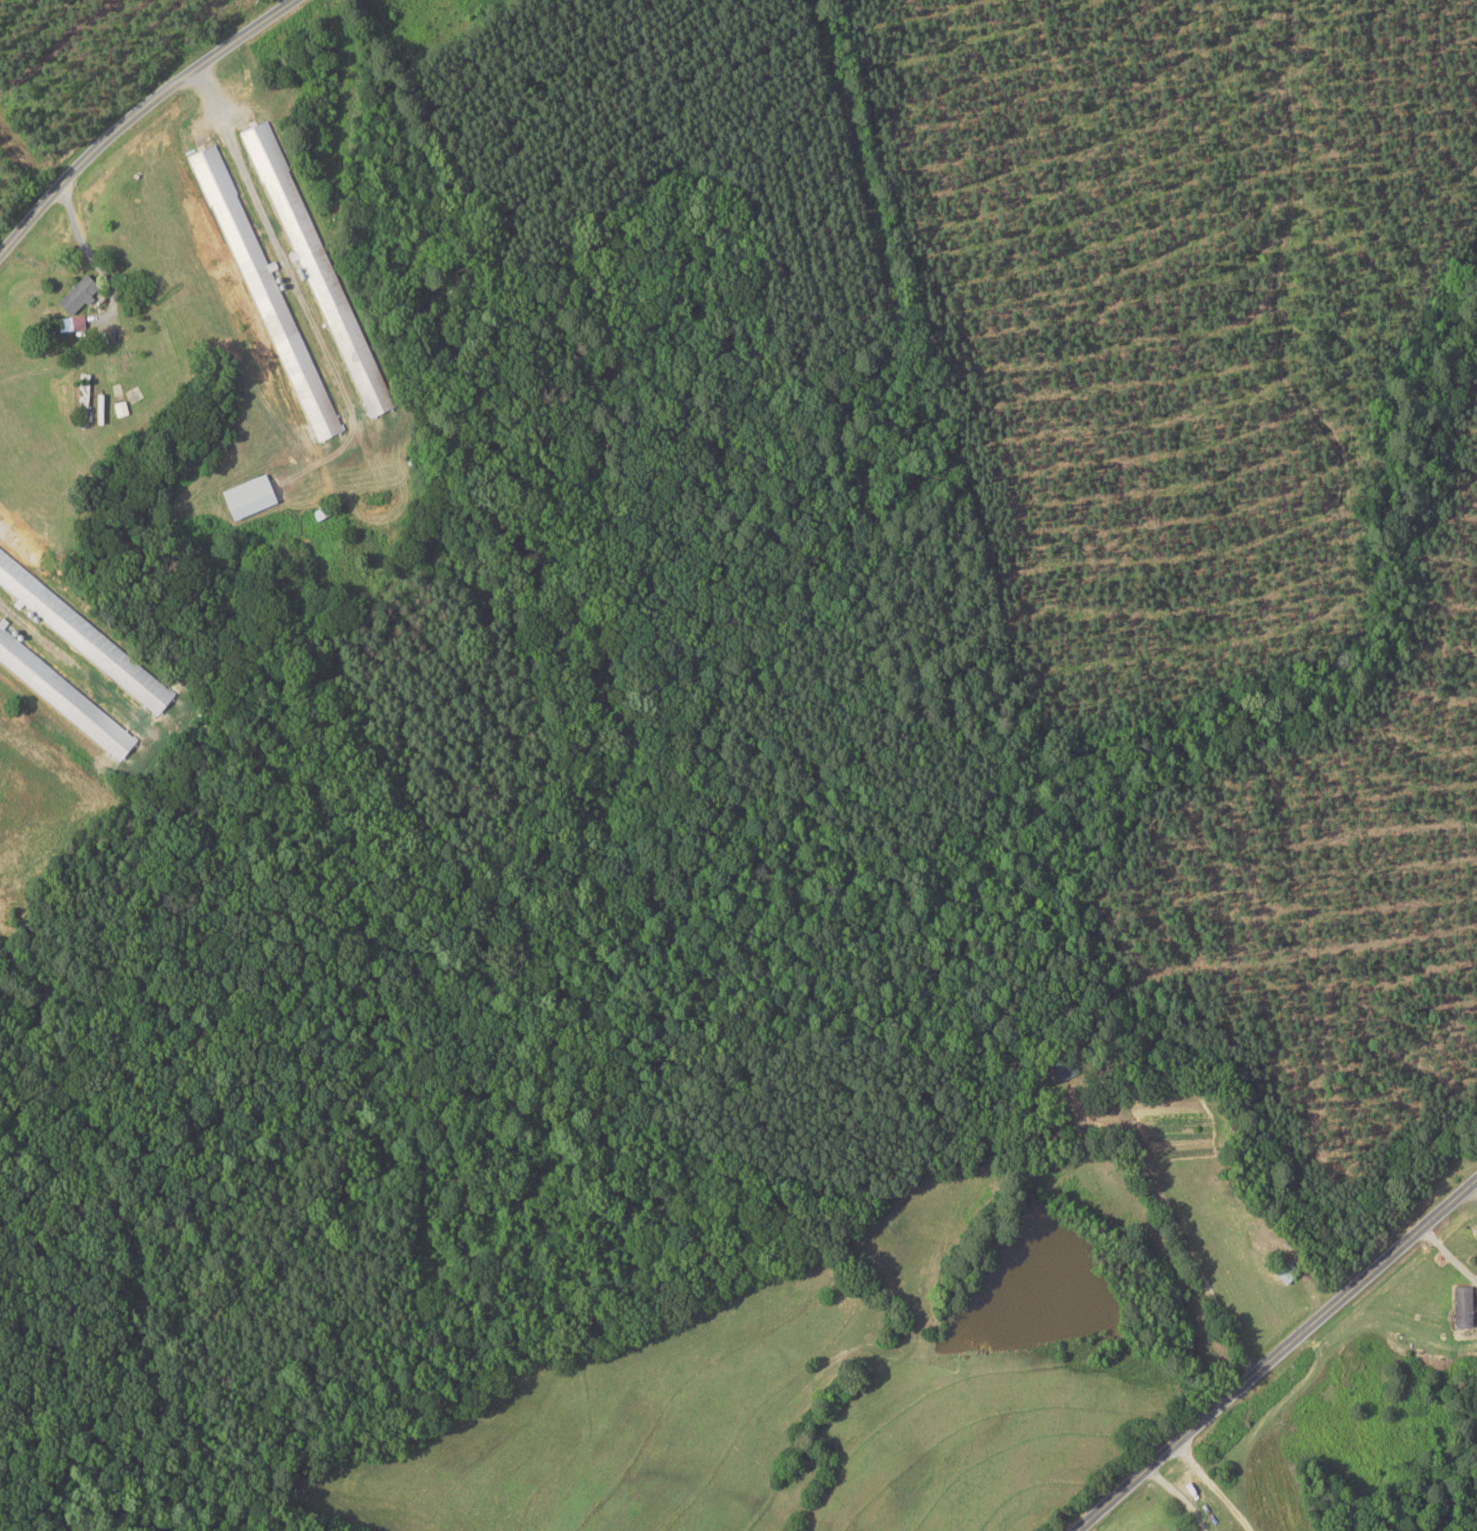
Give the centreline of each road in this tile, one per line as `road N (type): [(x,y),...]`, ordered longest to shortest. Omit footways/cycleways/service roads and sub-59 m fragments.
road 1 (tertiary): [(1072,1530),(1476,1174)]
road 2 (residential): [(0,245),(176,80),(286,0)]
road 3 (residential): [(1390,1251),(1476,1371)]

